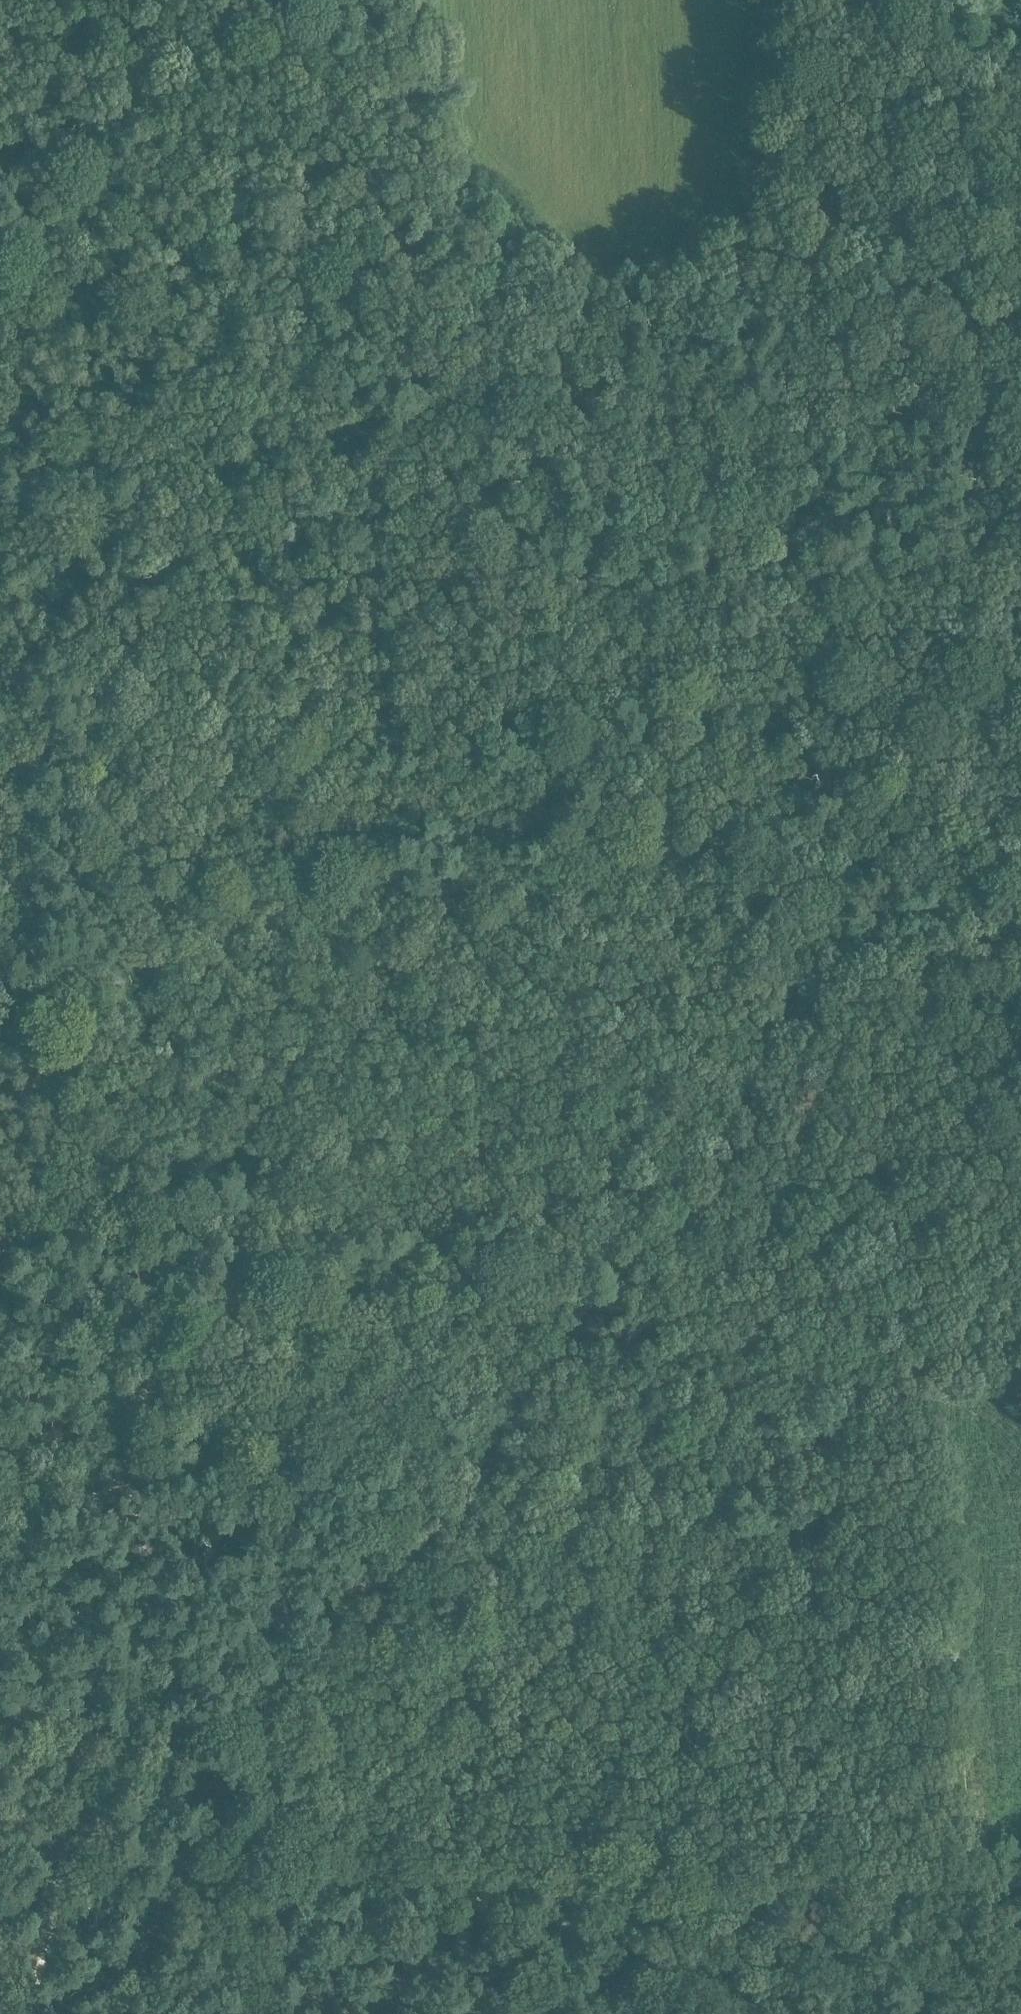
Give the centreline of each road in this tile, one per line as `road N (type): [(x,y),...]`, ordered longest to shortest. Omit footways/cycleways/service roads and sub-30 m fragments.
road 1 (track): [(85,1764),(213,1857),(635,1889),(980,1868)]

